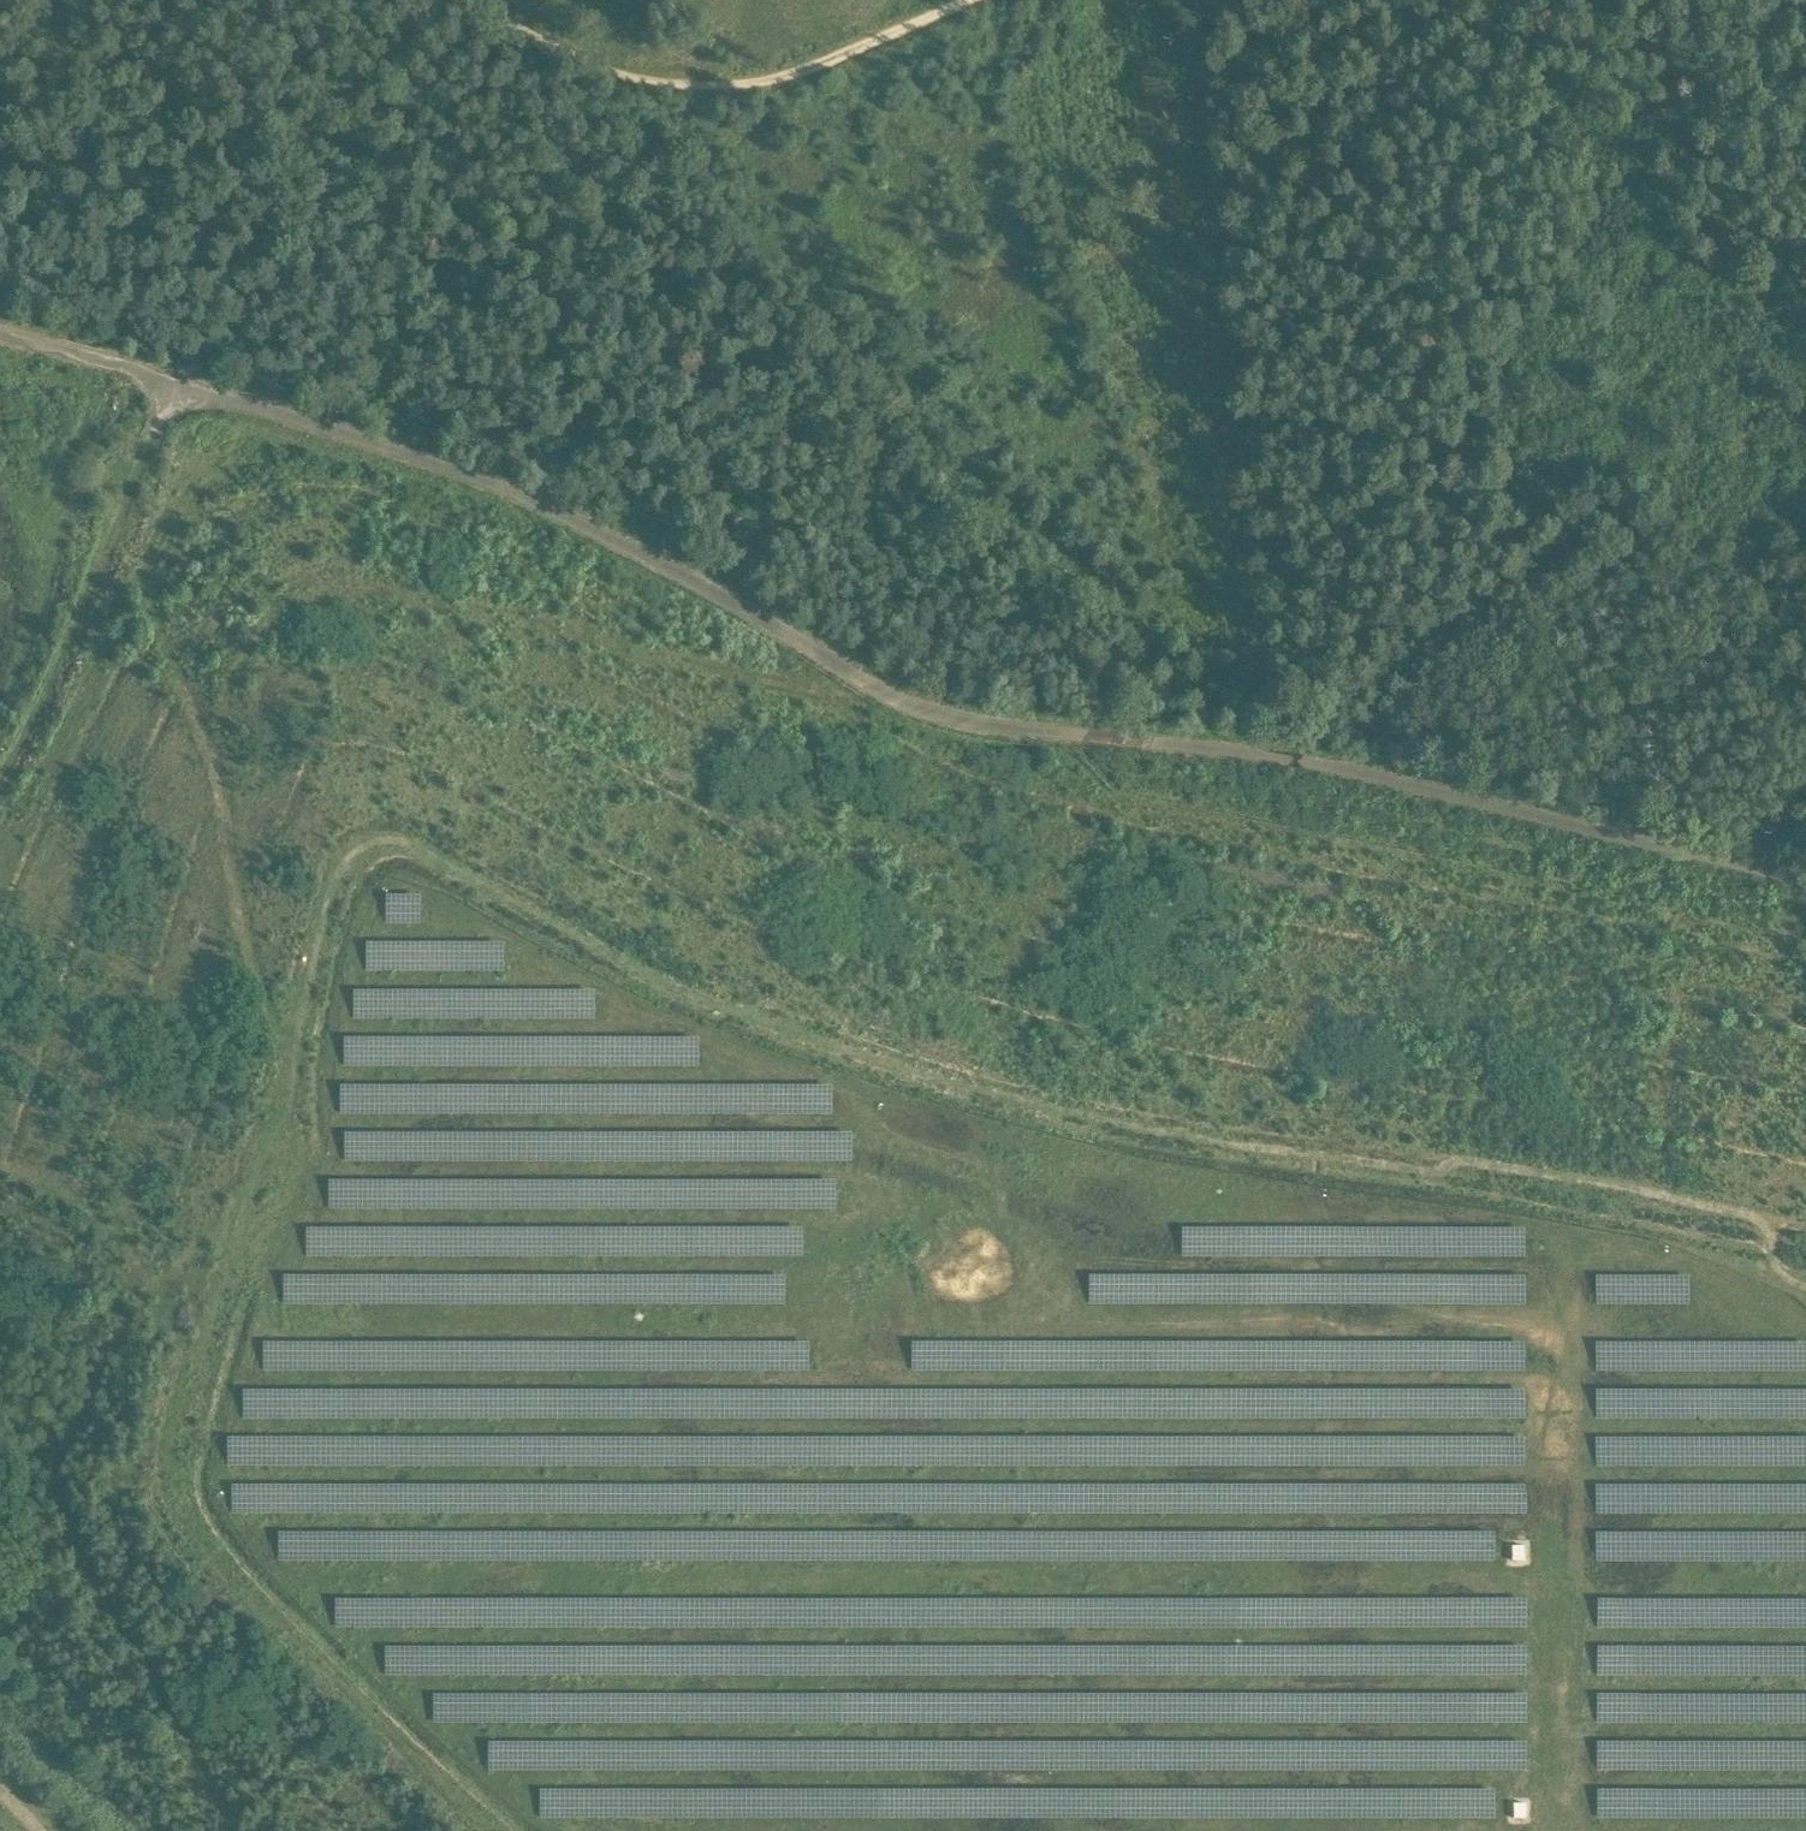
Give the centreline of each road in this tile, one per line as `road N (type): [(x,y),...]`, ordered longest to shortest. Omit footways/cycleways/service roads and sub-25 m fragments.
road 1 (track): [(956,0),(791,69),(667,81),(594,65),(462,0)]
road 2 (track): [(104,554),(45,701),(0,768)]

